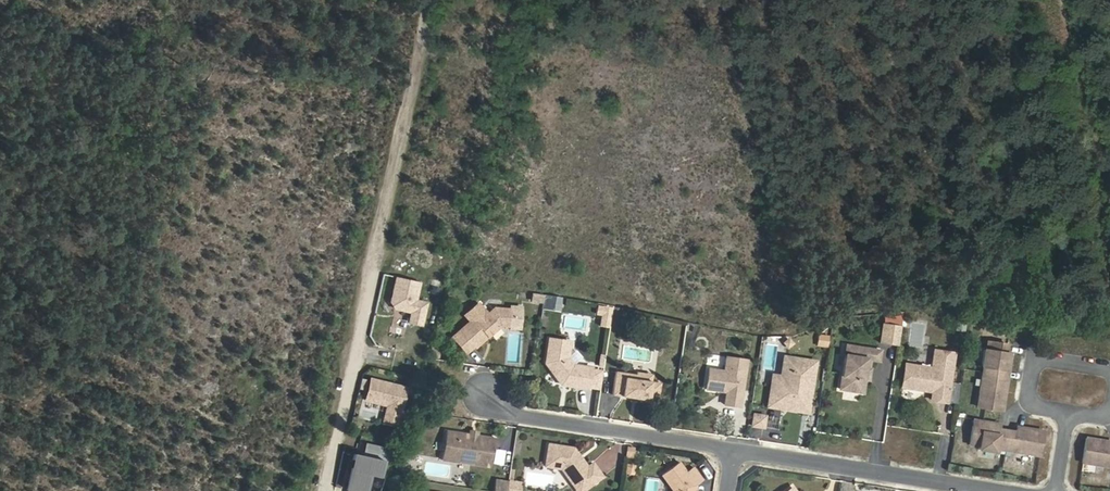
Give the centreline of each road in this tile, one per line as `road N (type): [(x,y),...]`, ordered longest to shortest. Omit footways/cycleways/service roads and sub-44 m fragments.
road 1 (track): [(1109,301),(1102,147),(1062,0)]
road 2 (residential): [(997,490),(736,450)]
road 3 (track): [(437,0),(379,256)]
road 4 (residential): [(736,450),(511,413),(486,393)]
road 5 (residential): [(379,256),(326,490)]
road 6 (residential): [(1109,369),(1036,358),(1029,409)]

